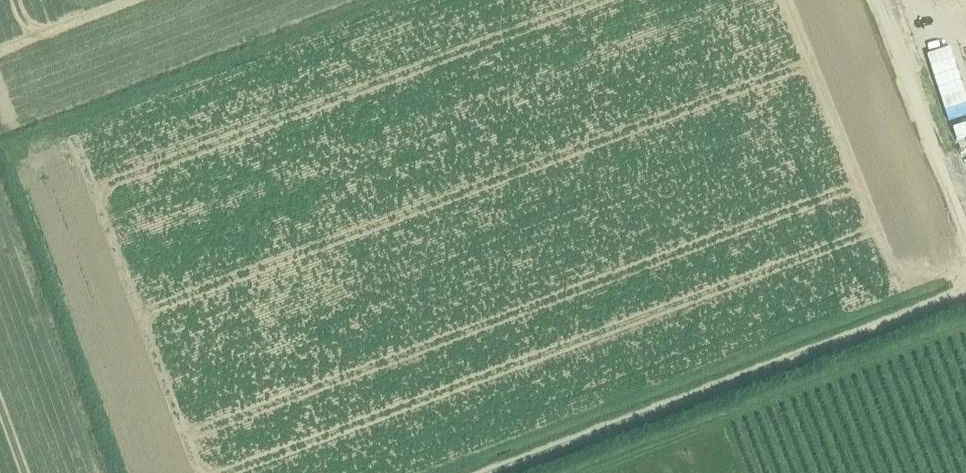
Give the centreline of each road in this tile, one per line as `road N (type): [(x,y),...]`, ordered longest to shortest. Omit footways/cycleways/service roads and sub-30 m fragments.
road 1 (track): [(965,293),(497,472)]
road 2 (unclassified): [(965,225),(880,0)]

